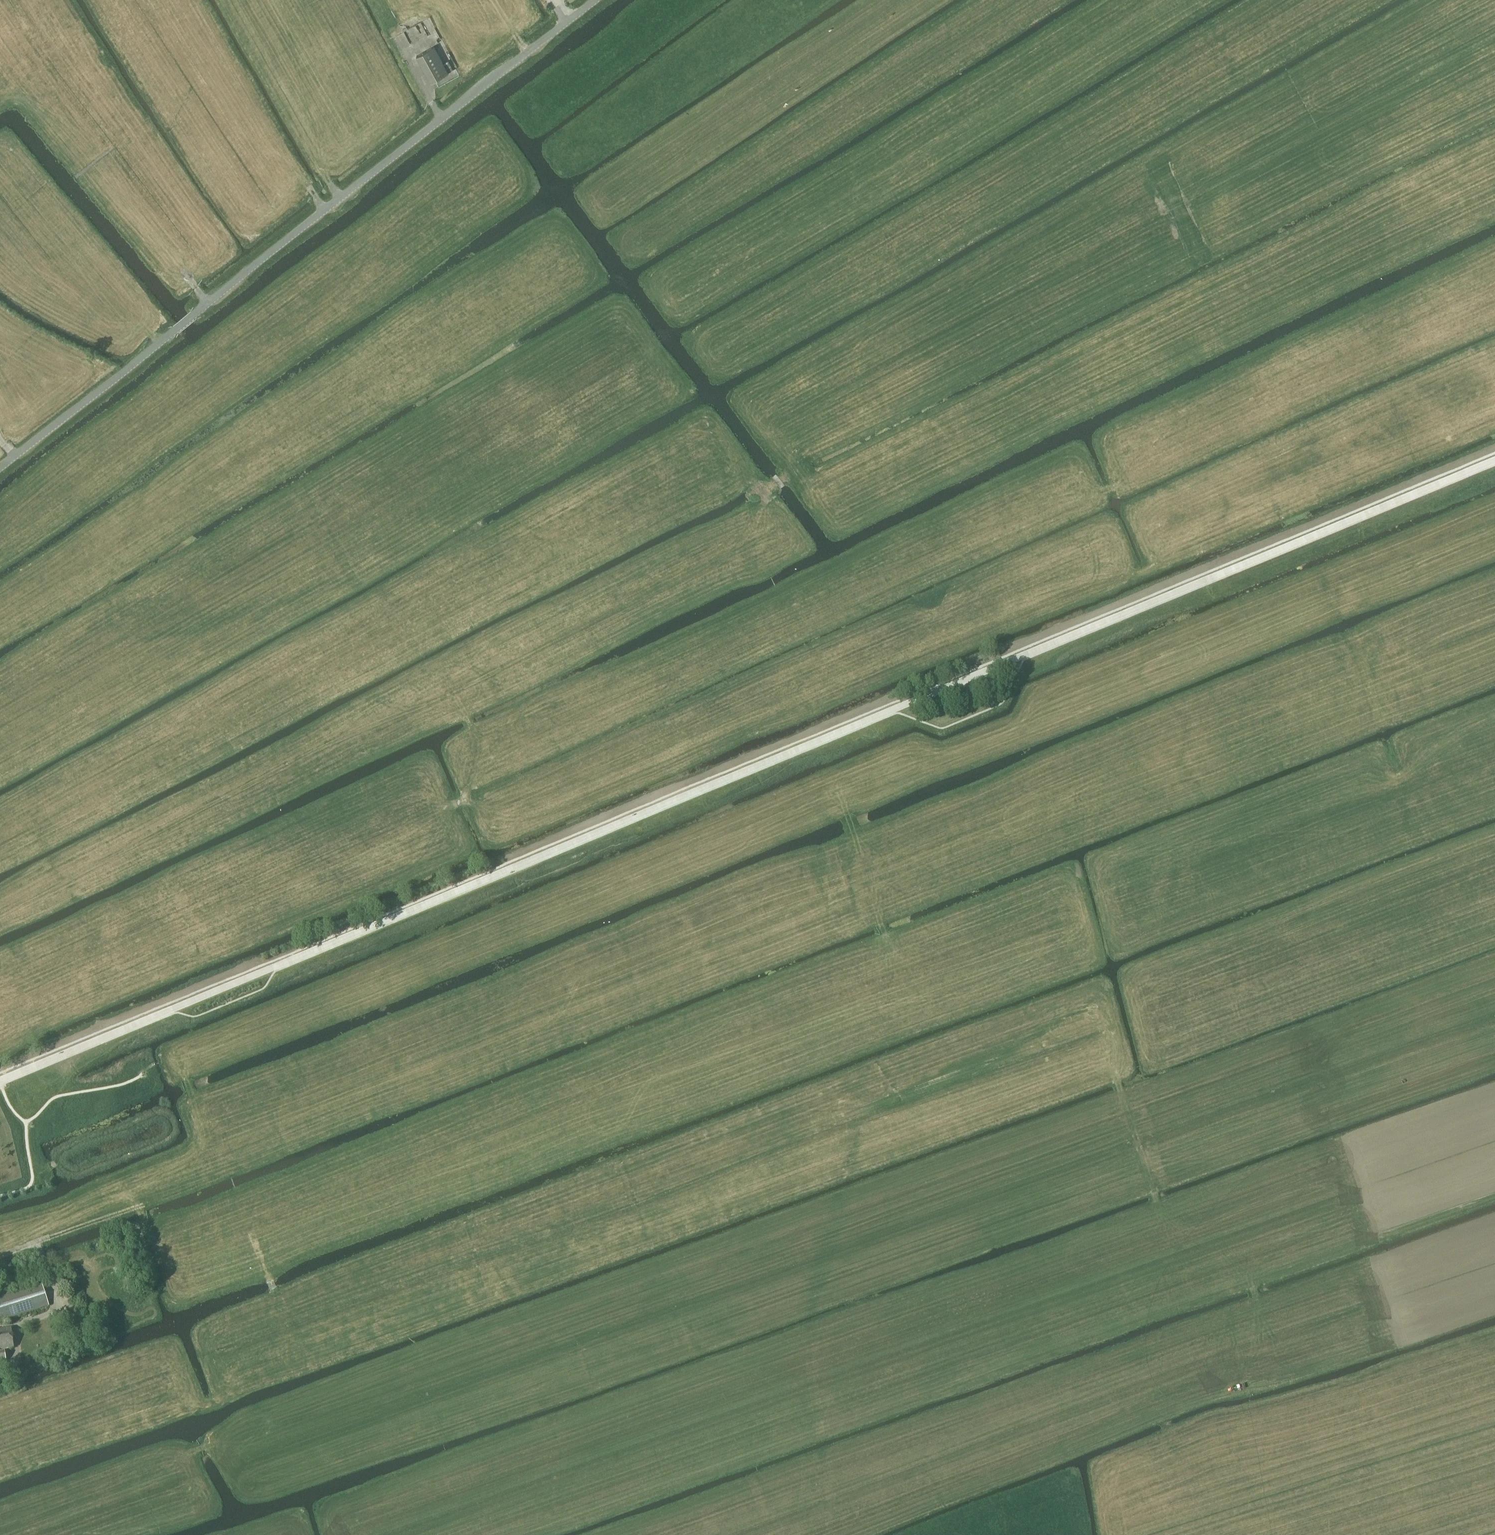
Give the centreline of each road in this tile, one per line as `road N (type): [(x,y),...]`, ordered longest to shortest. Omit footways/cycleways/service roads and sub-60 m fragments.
road 1 (unclassified): [(0,467),(594,0)]
road 2 (track): [(38,1242),(139,1207),(147,1228)]

